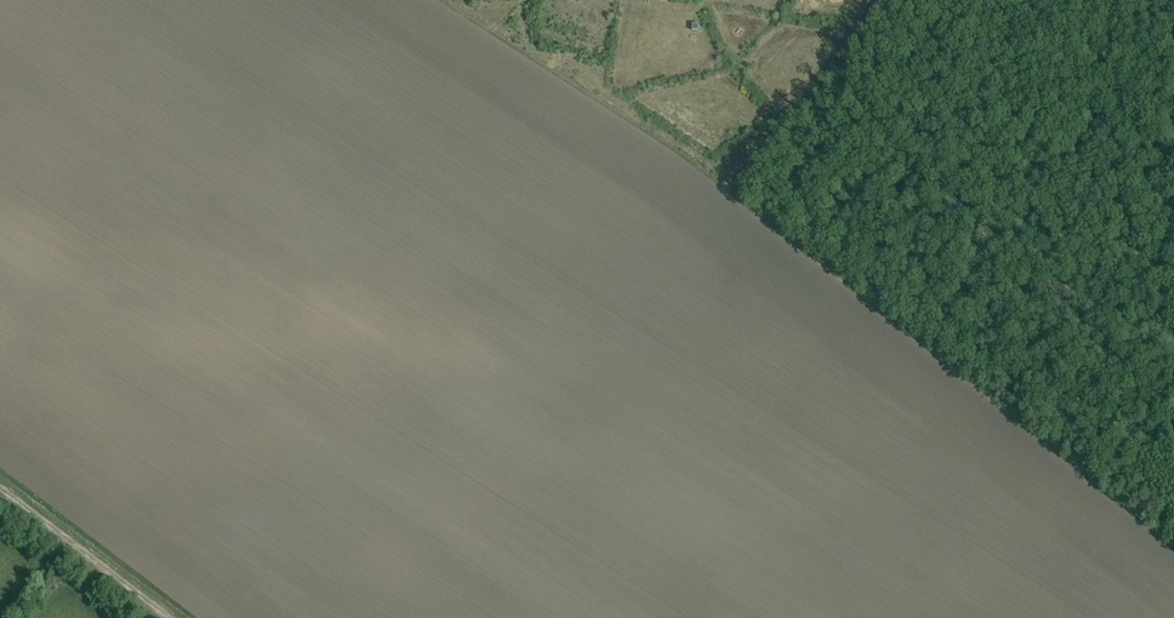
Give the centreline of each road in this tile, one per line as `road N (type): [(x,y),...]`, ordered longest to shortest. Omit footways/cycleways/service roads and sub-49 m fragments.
road 1 (track): [(0,491),(167,617)]

